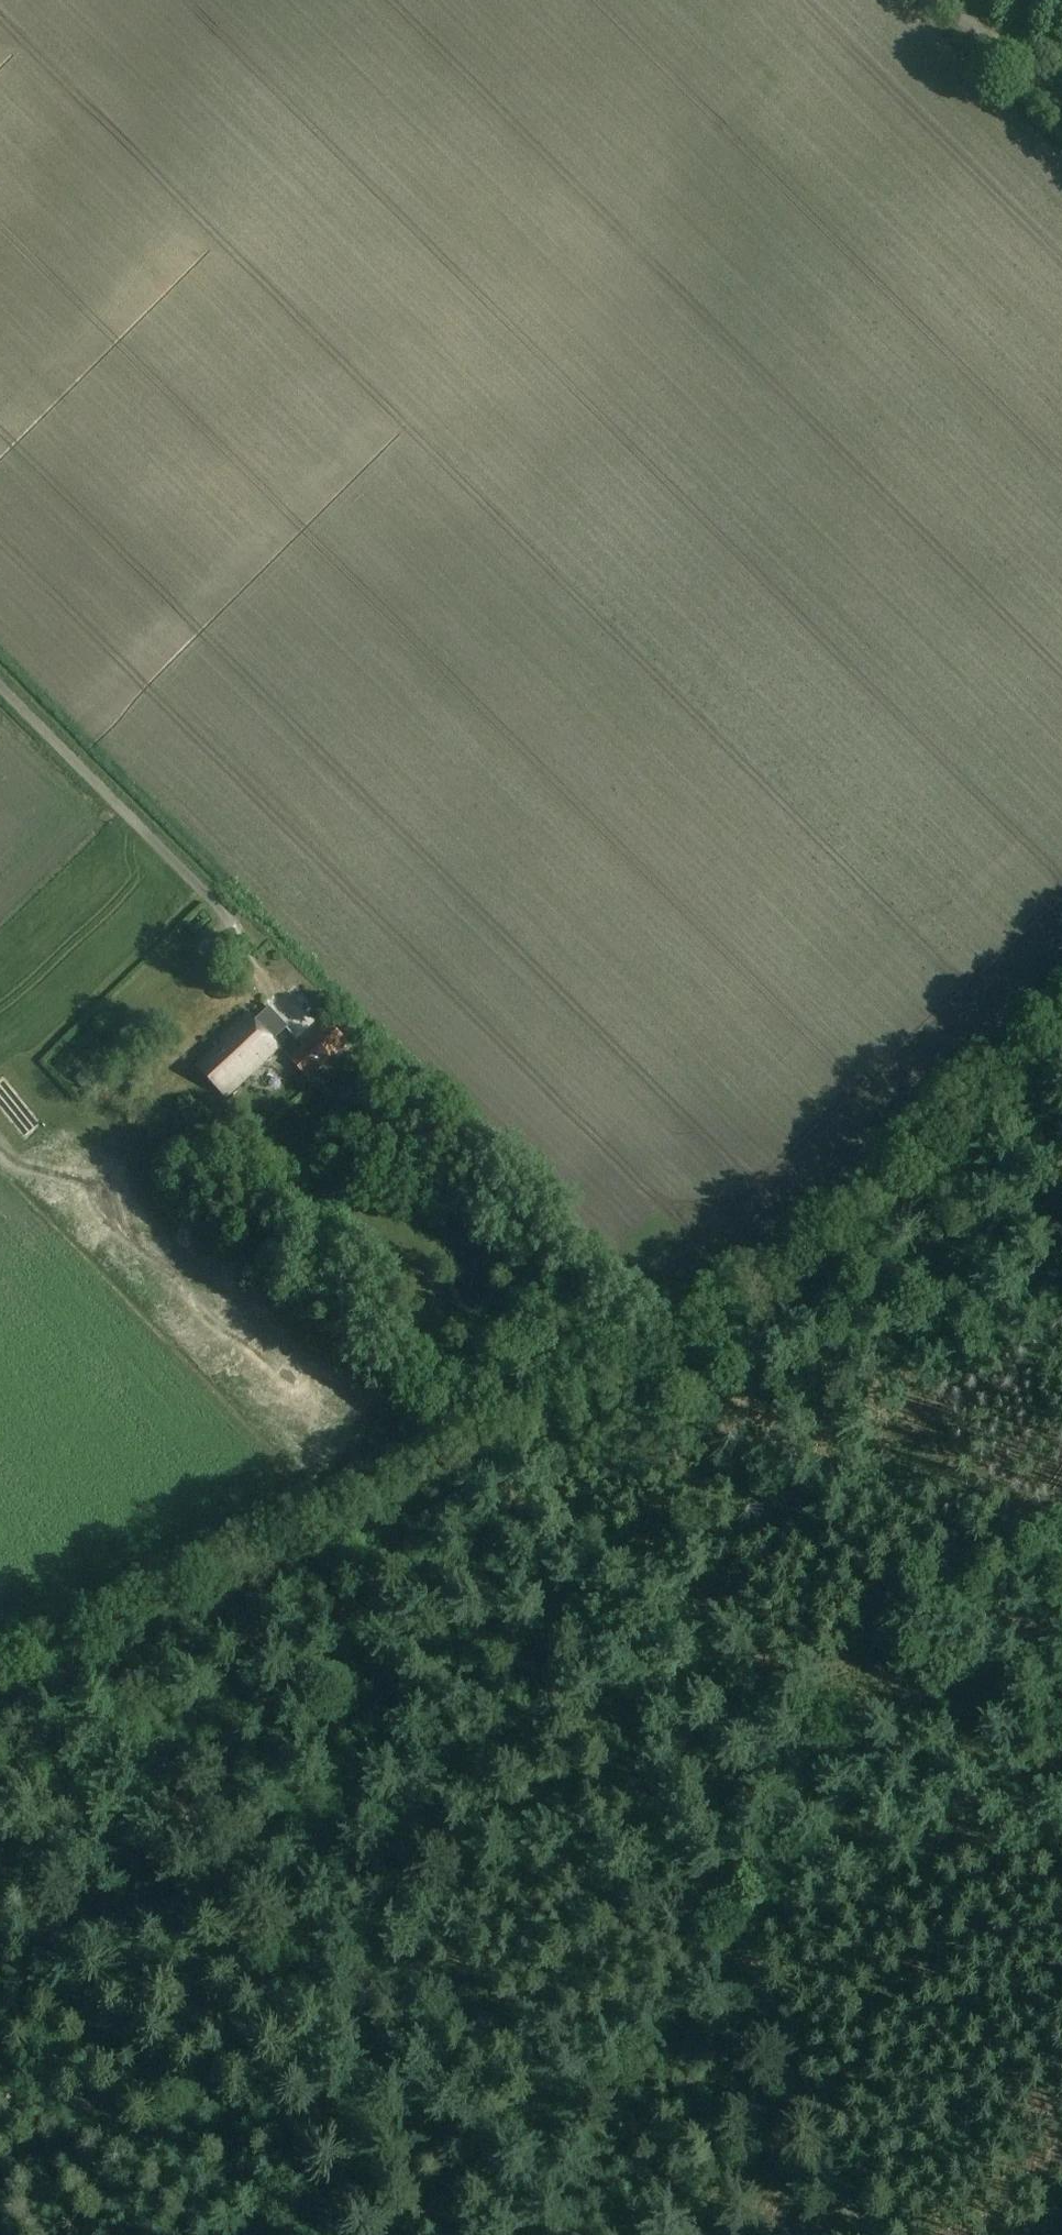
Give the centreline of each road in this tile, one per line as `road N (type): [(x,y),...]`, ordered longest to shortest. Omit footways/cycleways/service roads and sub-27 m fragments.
road 1 (track): [(0,1687),(781,1305),(1061,1053)]
road 2 (unclassified): [(263,1229),(133,1094),(126,1055),(242,935),(0,685)]
road 3 (track): [(391,2234),(101,1638)]
road 4 (unclassified): [(1061,117),(947,0)]

